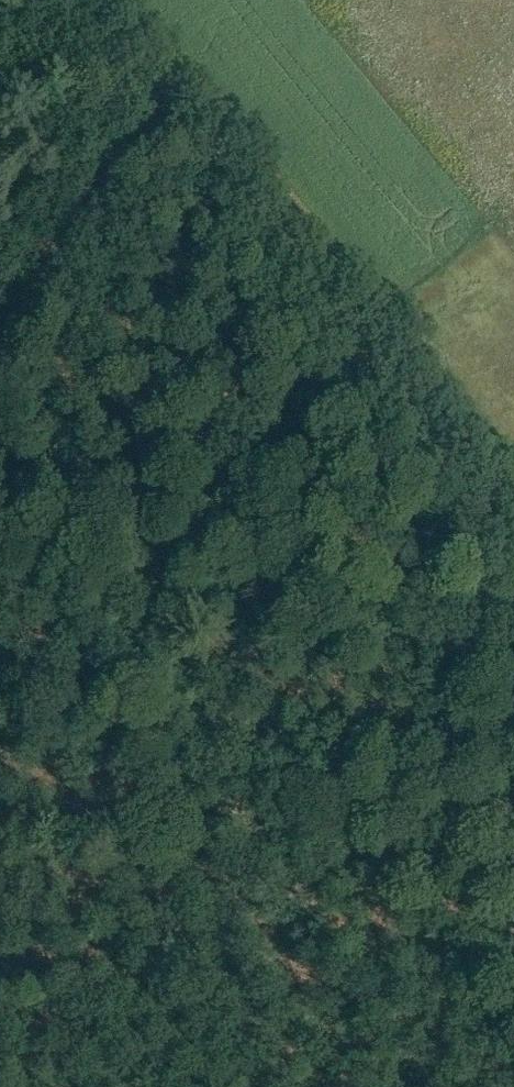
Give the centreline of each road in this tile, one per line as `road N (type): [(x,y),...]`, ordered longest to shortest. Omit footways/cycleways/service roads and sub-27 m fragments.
road 1 (track): [(0,599),(242,757),(324,798),(138,1086)]
road 2 (track): [(513,524),(83,0)]

